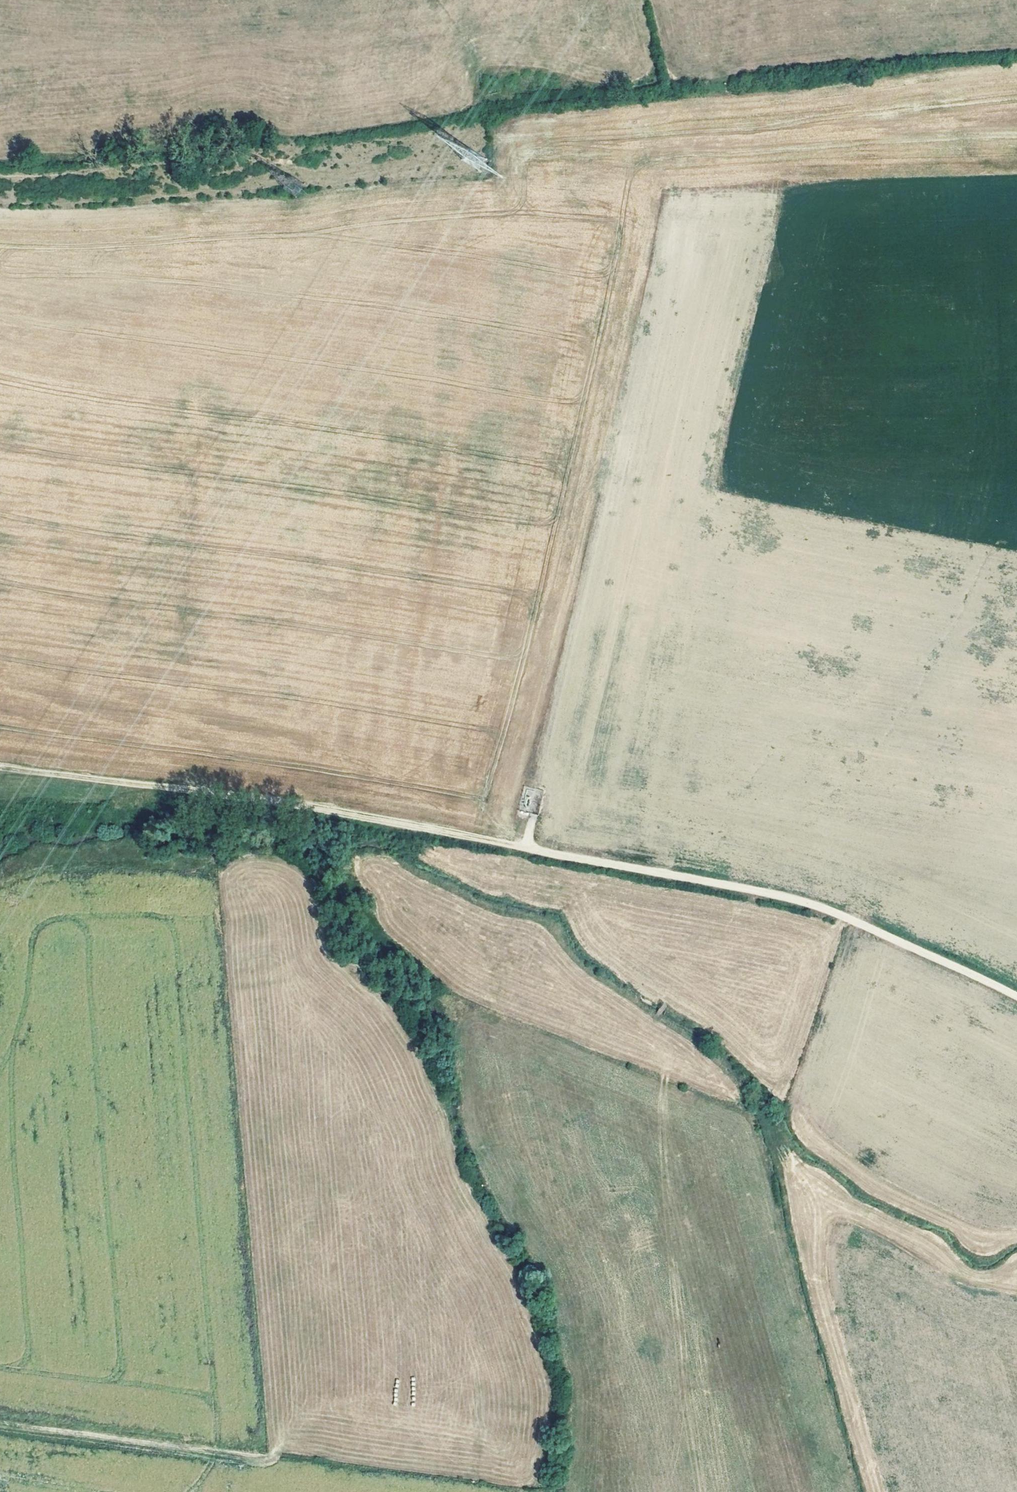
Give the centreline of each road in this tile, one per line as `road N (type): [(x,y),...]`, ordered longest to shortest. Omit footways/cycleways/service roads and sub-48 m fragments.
road 1 (track): [(0,760),(342,808),(805,905),(1016,1002)]
road 2 (track): [(0,1422),(275,1458)]

